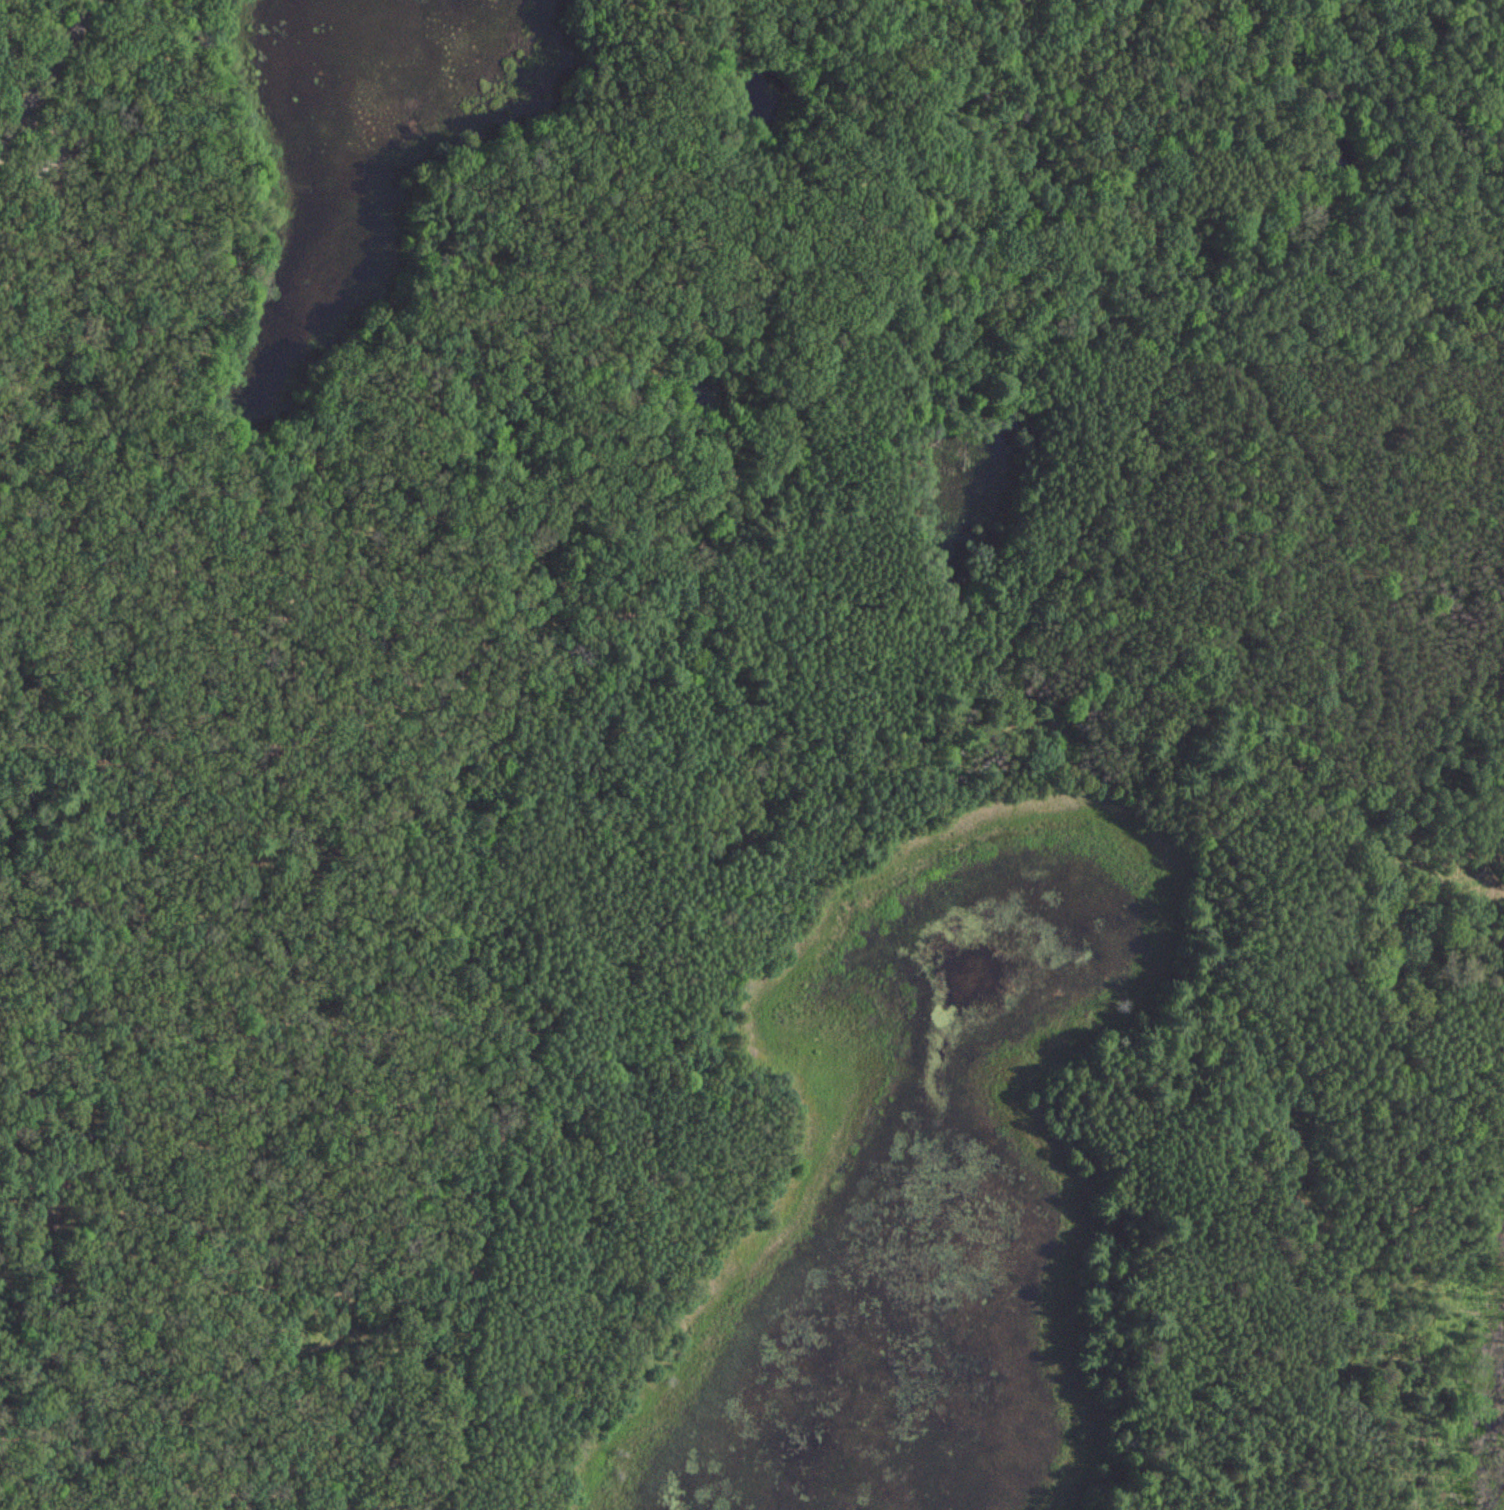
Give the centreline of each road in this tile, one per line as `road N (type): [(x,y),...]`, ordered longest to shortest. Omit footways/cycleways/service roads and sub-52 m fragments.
road 1 (track): [(987,0),(880,98),(870,128),(866,213),(829,248),(805,355),(762,455),(632,587),(470,694),(426,768),(387,783),(376,797),(373,833),(447,905),(479,965),(505,989),(511,1014),(511,1040),(472,1175),(431,1460),(408,1509)]

